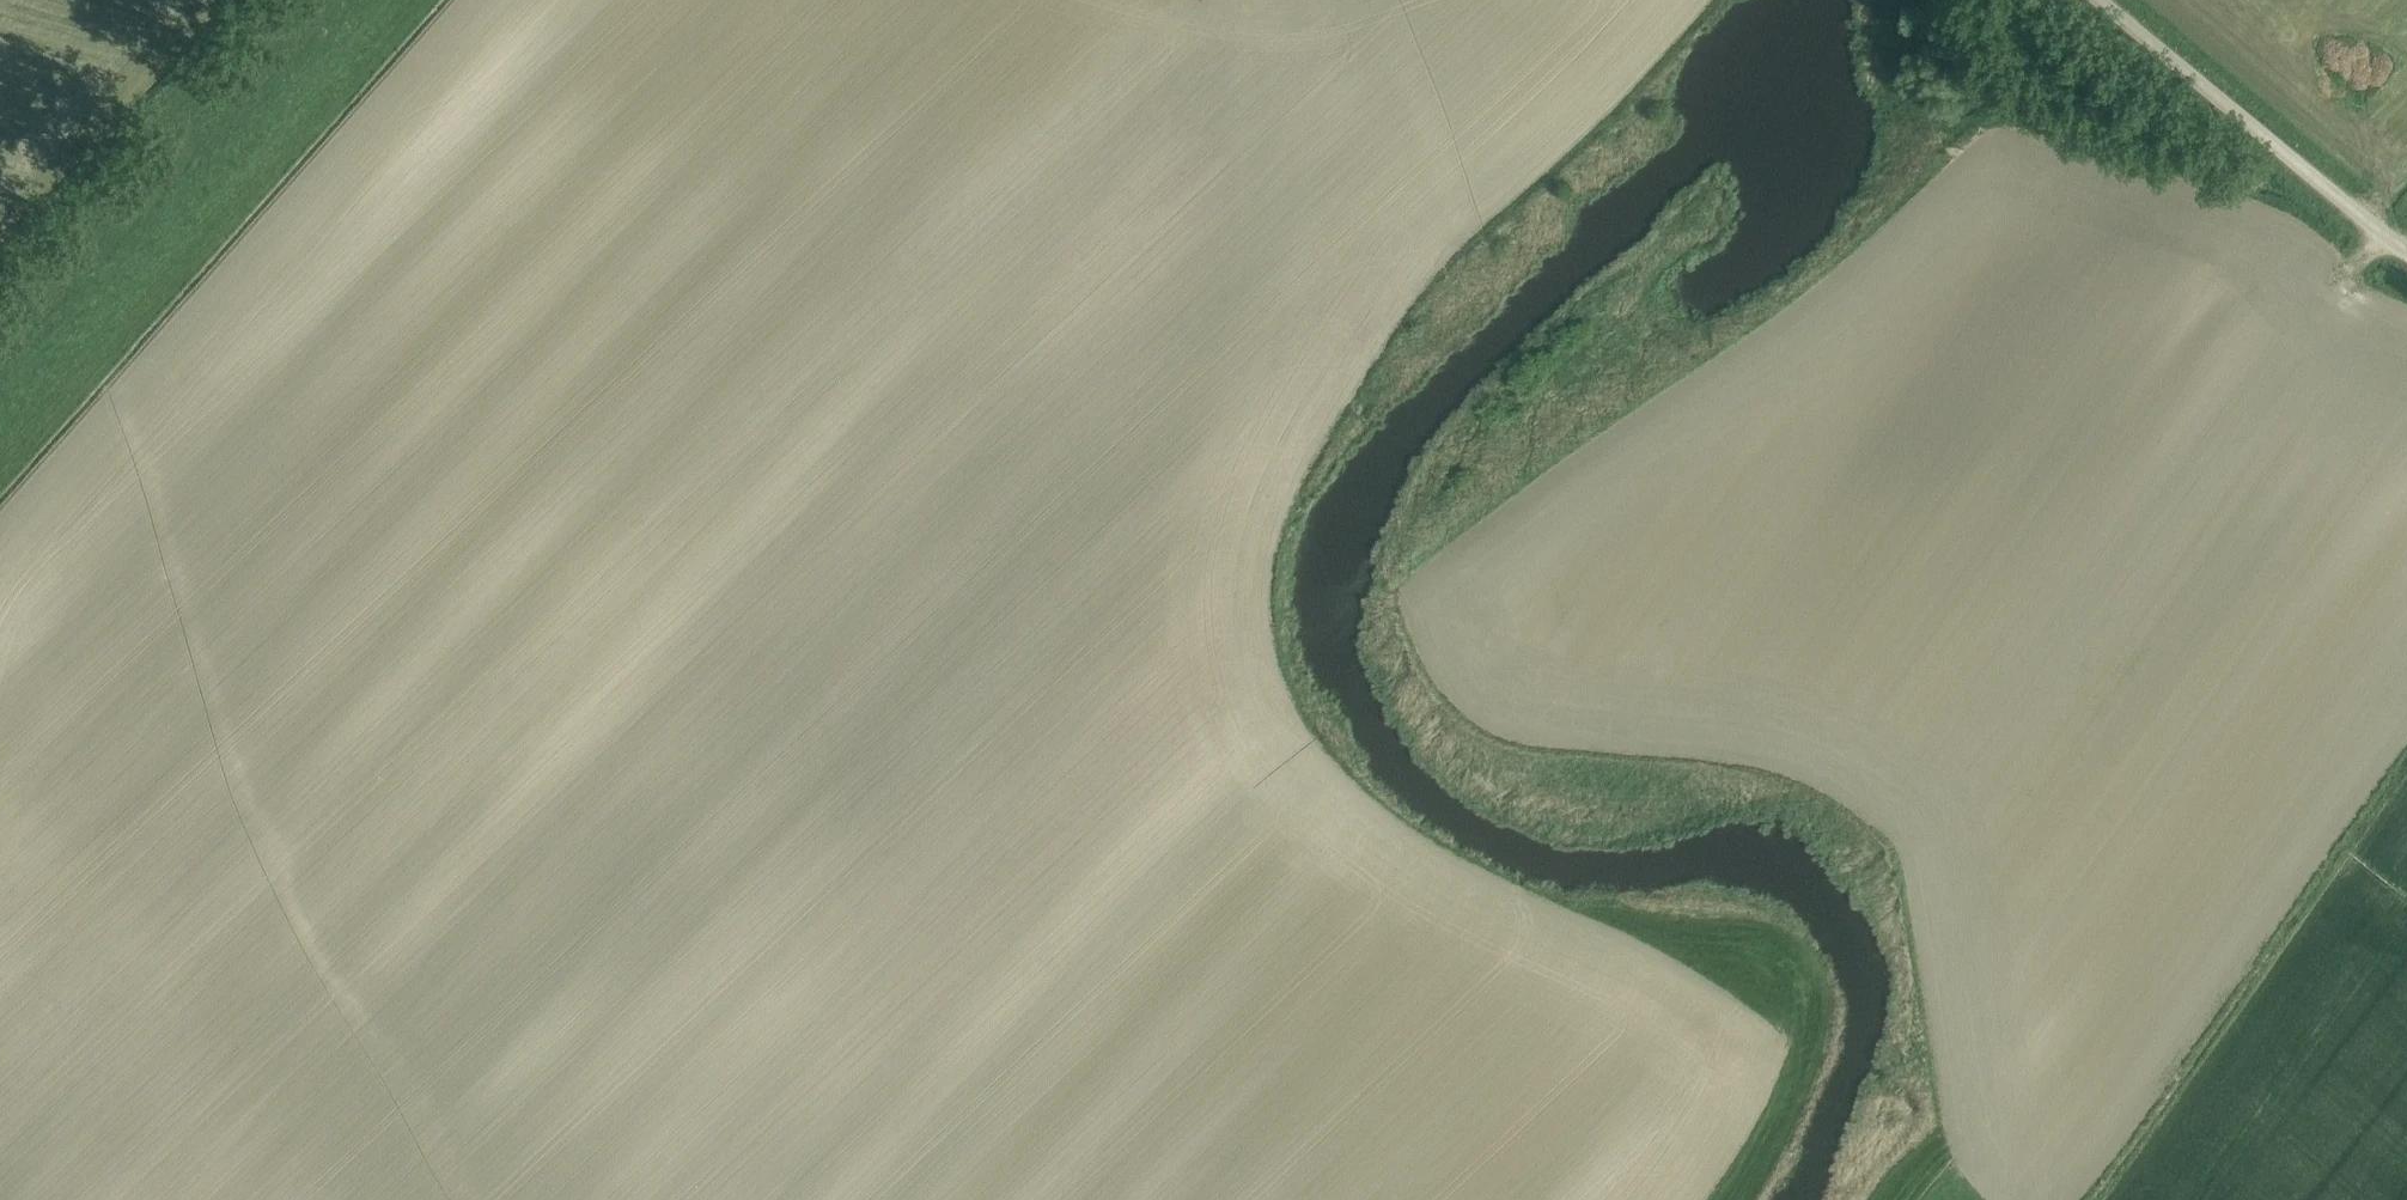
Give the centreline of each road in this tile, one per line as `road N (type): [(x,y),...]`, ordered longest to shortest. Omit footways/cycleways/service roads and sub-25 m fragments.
road 1 (unclassified): [(2406,249),(2101,0)]

